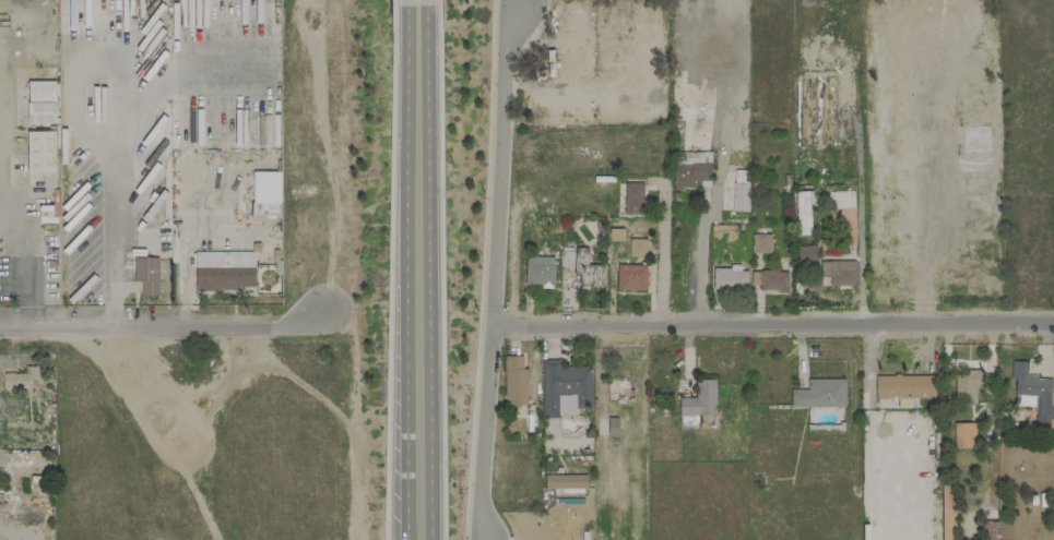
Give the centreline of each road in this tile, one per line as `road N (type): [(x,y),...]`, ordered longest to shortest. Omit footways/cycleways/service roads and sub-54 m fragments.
road 1 (residential): [(490,336),(1053,324)]
road 2 (residential): [(479,539),(508,0)]
road 3 (tertiary): [(423,0),(418,539)]
road 4 (residential): [(0,328),(279,327),(320,315)]
road 5 (residential): [(704,326),(697,245),(725,158),(731,53)]

